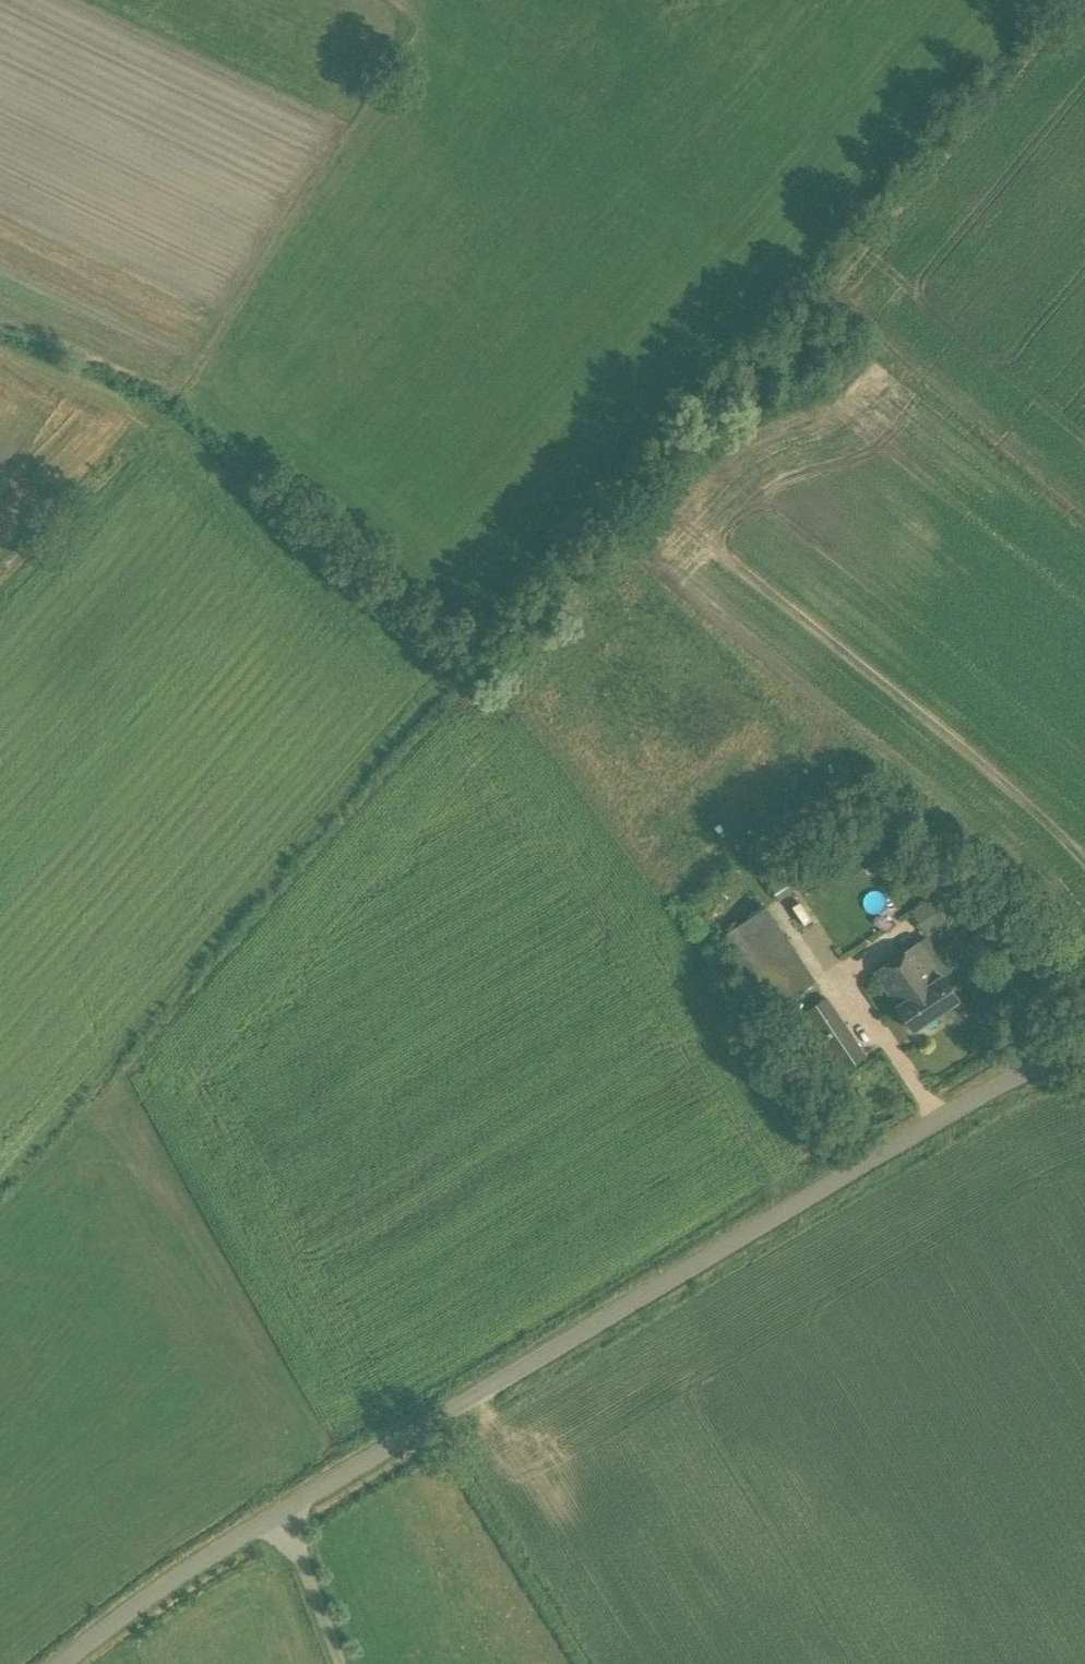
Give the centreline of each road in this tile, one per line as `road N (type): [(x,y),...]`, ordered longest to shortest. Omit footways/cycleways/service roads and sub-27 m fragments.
road 1 (unclassified): [(265,1512),(1009,1080),(1084,1052)]
road 2 (unclassified): [(55,1663),(265,1512)]
road 3 (unclassified): [(326,1663),(265,1512)]

